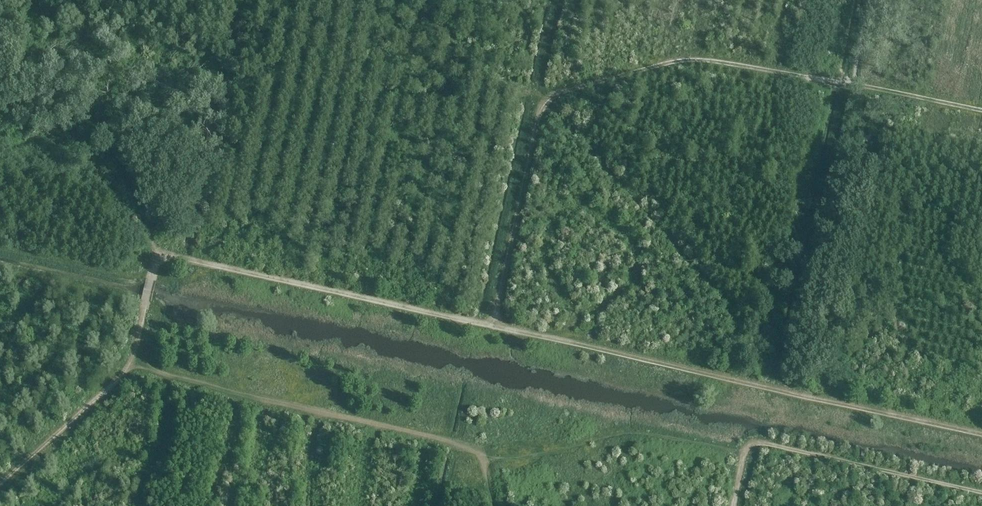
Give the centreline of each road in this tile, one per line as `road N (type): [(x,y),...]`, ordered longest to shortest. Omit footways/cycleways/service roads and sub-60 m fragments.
road 1 (track): [(152,278),(159,260),(178,257),(981,435)]
road 2 (track): [(981,111),(697,59),(562,93),(538,117),(493,326)]
road 3 (track): [(733,505),(744,453),(754,443),(981,493)]
road 4 (track): [(0,485),(123,375),(145,304)]

